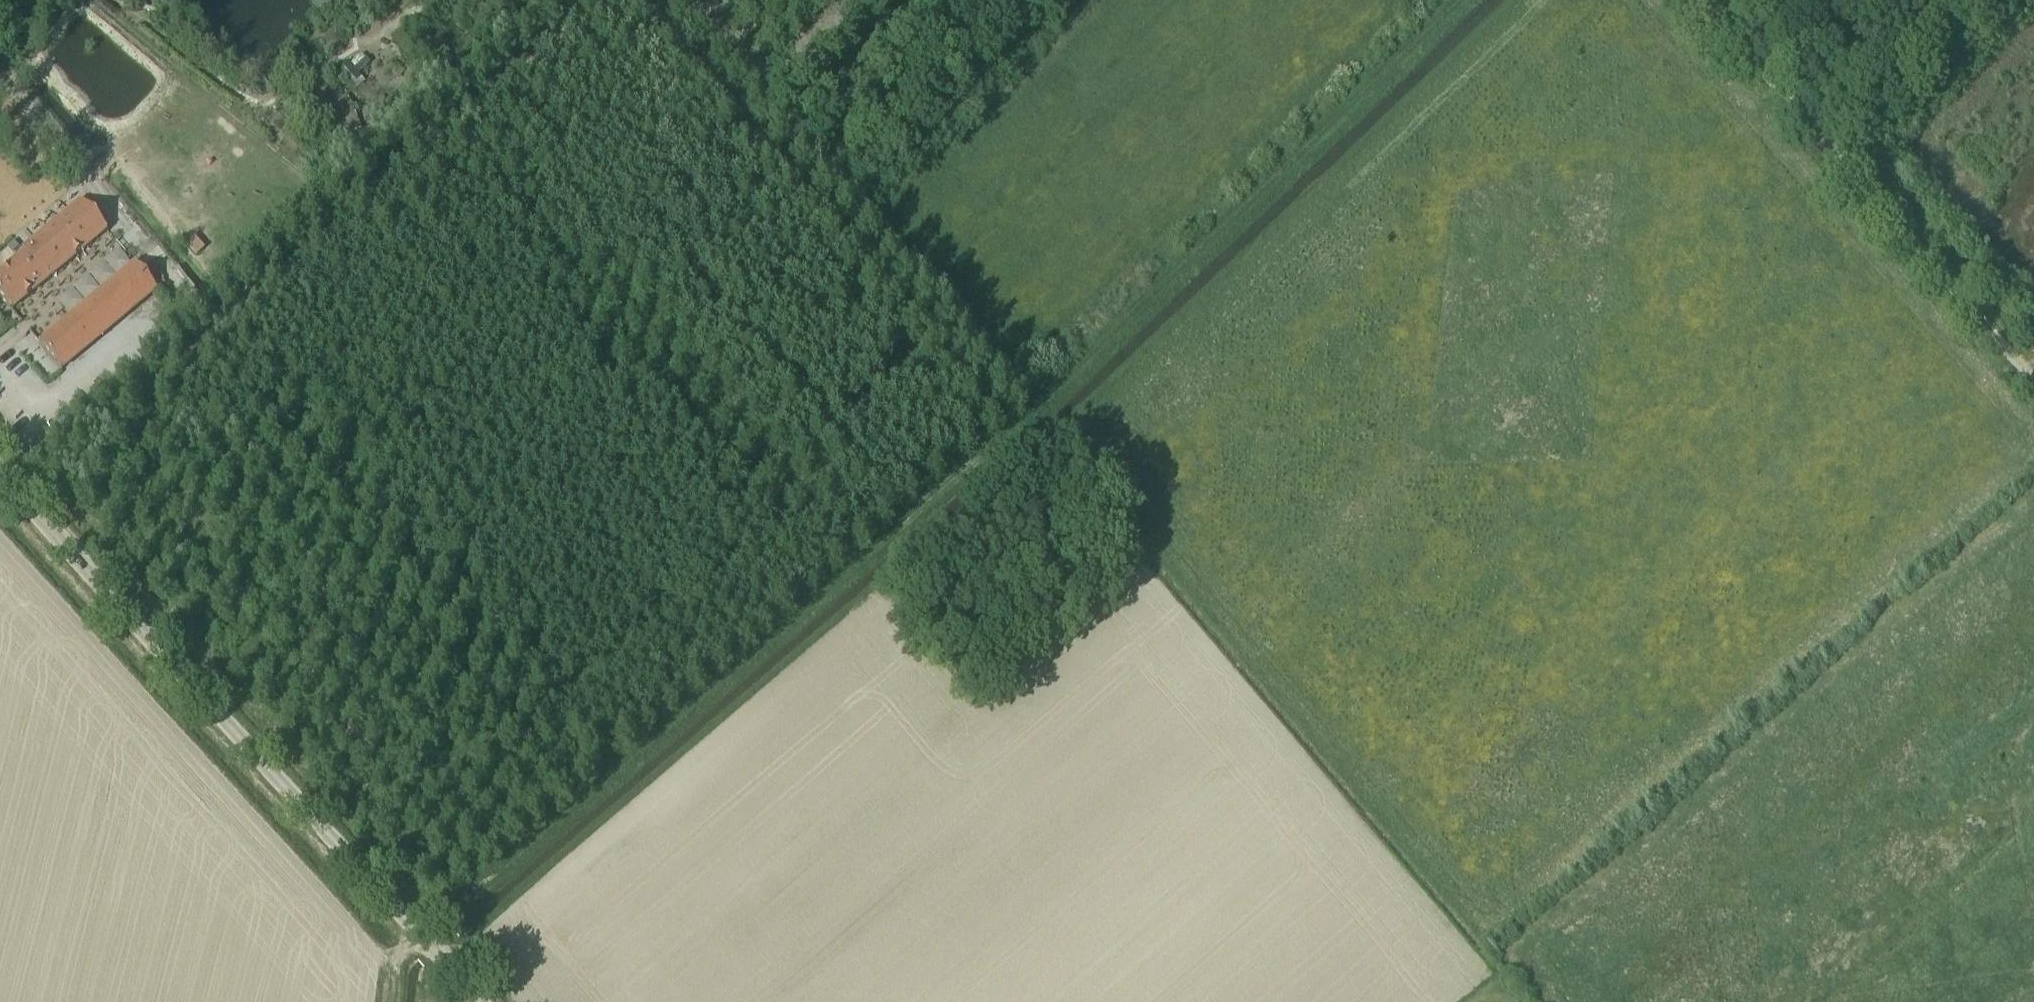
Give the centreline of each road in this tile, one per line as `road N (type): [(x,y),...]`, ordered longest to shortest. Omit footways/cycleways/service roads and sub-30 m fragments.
road 1 (unclassified): [(480,1001),(0,461)]
road 2 (track): [(1708,0),(2033,377)]

